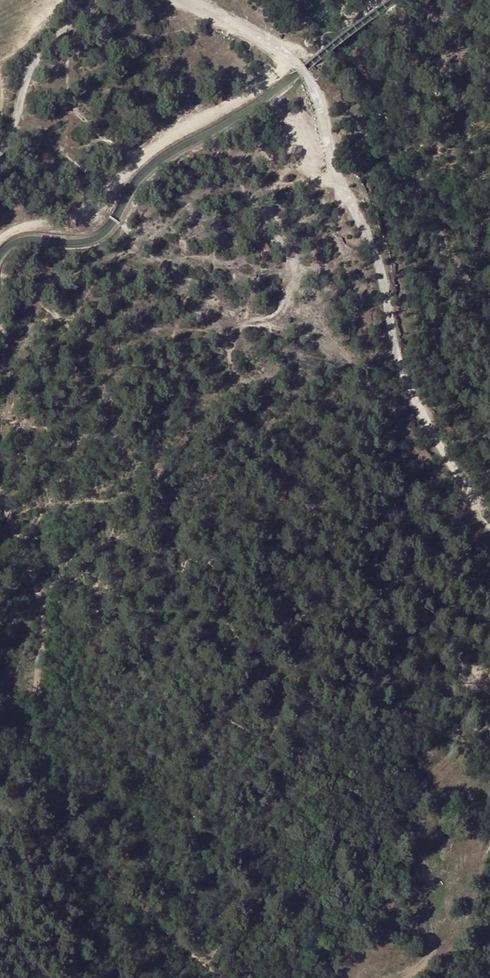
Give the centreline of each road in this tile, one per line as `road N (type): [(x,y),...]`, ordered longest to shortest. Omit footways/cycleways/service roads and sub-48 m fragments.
road 1 (track): [(375,0),(153,151),(98,214),(0,241)]

